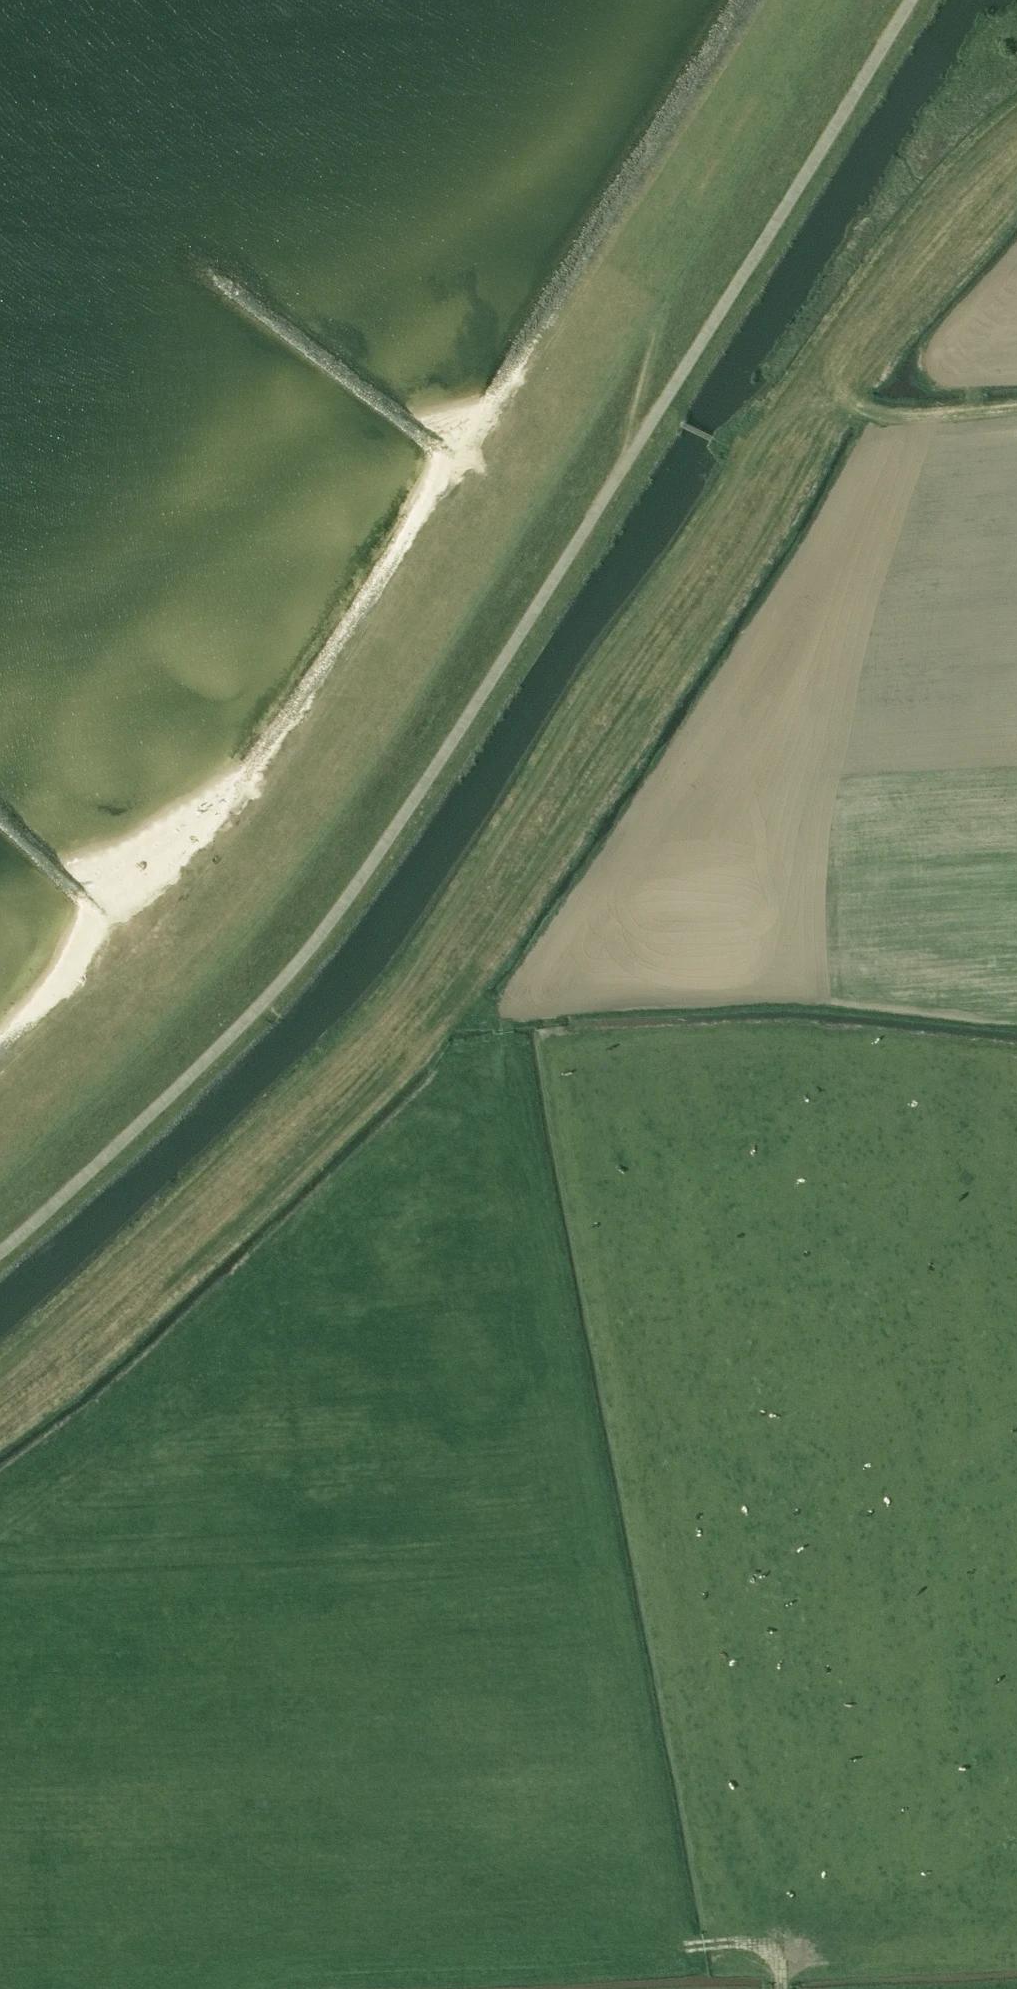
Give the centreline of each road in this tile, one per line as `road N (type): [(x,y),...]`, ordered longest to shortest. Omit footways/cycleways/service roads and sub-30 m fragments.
road 1 (track): [(625,463),(661,303)]
road 2 (track): [(783,1988),(776,1951),(739,1938),(675,1945)]

